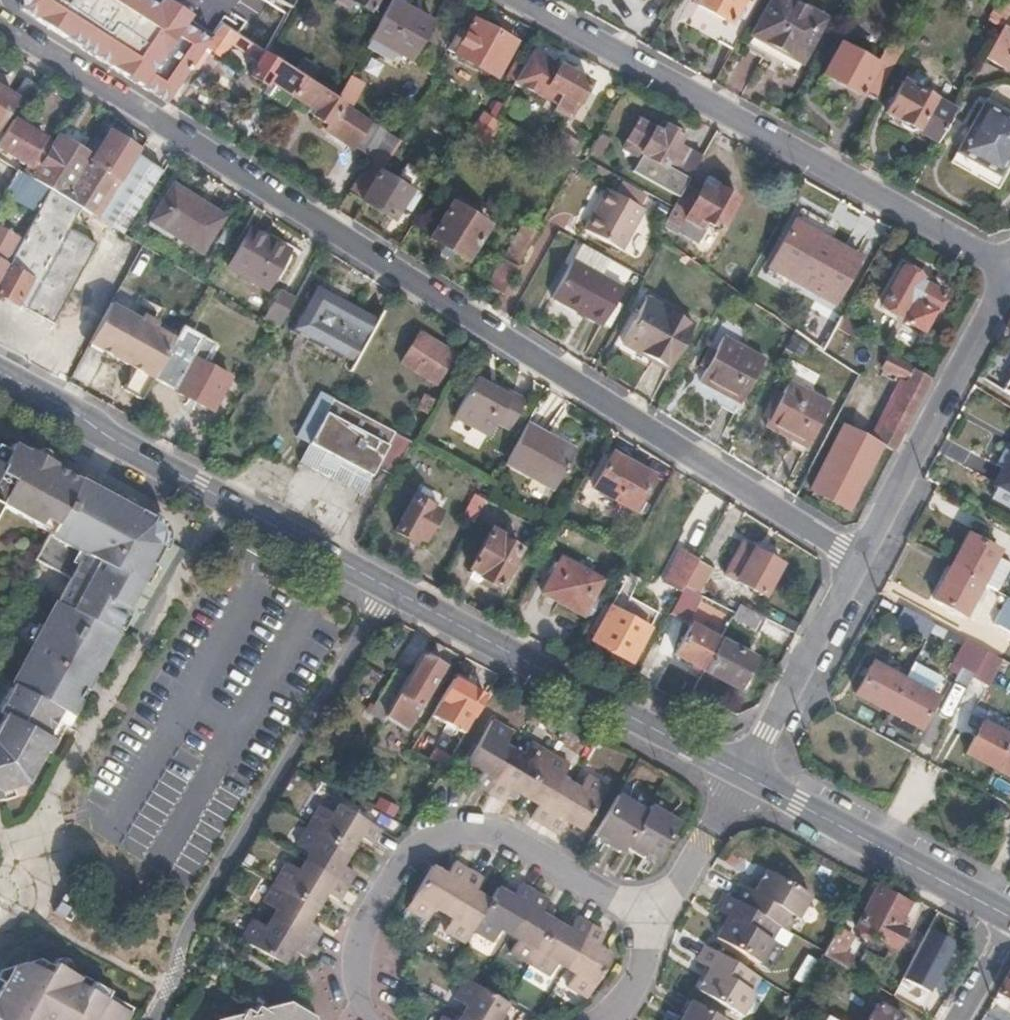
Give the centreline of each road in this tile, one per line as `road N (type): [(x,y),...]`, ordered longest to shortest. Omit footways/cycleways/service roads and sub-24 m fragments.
road 1 (residential): [(0,21),(858,560)]
road 2 (residential): [(1009,267),(527,0)]
road 3 (residential): [(393,587),(178,938),(152,1019)]
road 4 (primary): [(0,373),(393,587)]
road 5 (residential): [(647,914),(515,842),(477,832),(436,841),(410,863),(365,932),(357,991),(373,1019)]
road 6 (primary): [(393,587),(744,776)]
road 7 (residential): [(1009,272),(858,560)]
road 8 (primary): [(744,776),(1009,918)]
road 9 (residential): [(858,560),(744,776)]
road 10 (residential): [(744,776),(676,889),(647,914)]
road 11 (residential): [(647,914),(646,964),(598,1019)]

